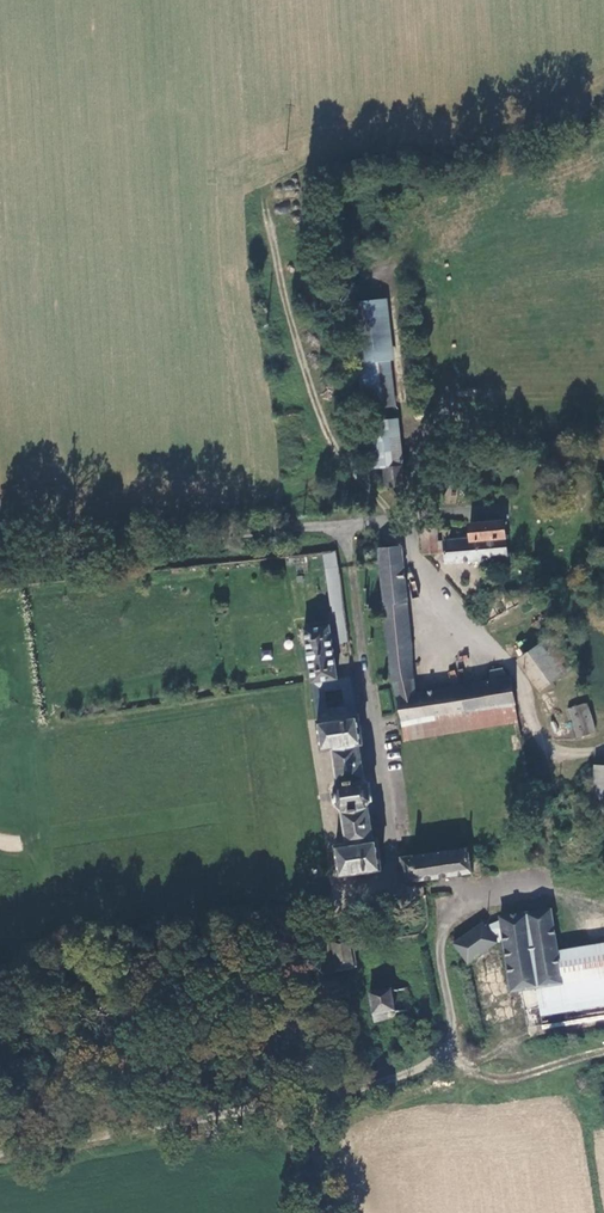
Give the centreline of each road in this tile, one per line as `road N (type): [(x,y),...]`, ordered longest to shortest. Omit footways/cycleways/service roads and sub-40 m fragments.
road 1 (track): [(0,553),(369,515),(343,545),(403,827)]
road 2 (track): [(273,220),(279,287),(339,454),(369,515),(448,587)]
road 3 (track): [(0,1171),(308,1120)]
road 4 (unclassified): [(603,753),(565,756),(448,587)]

